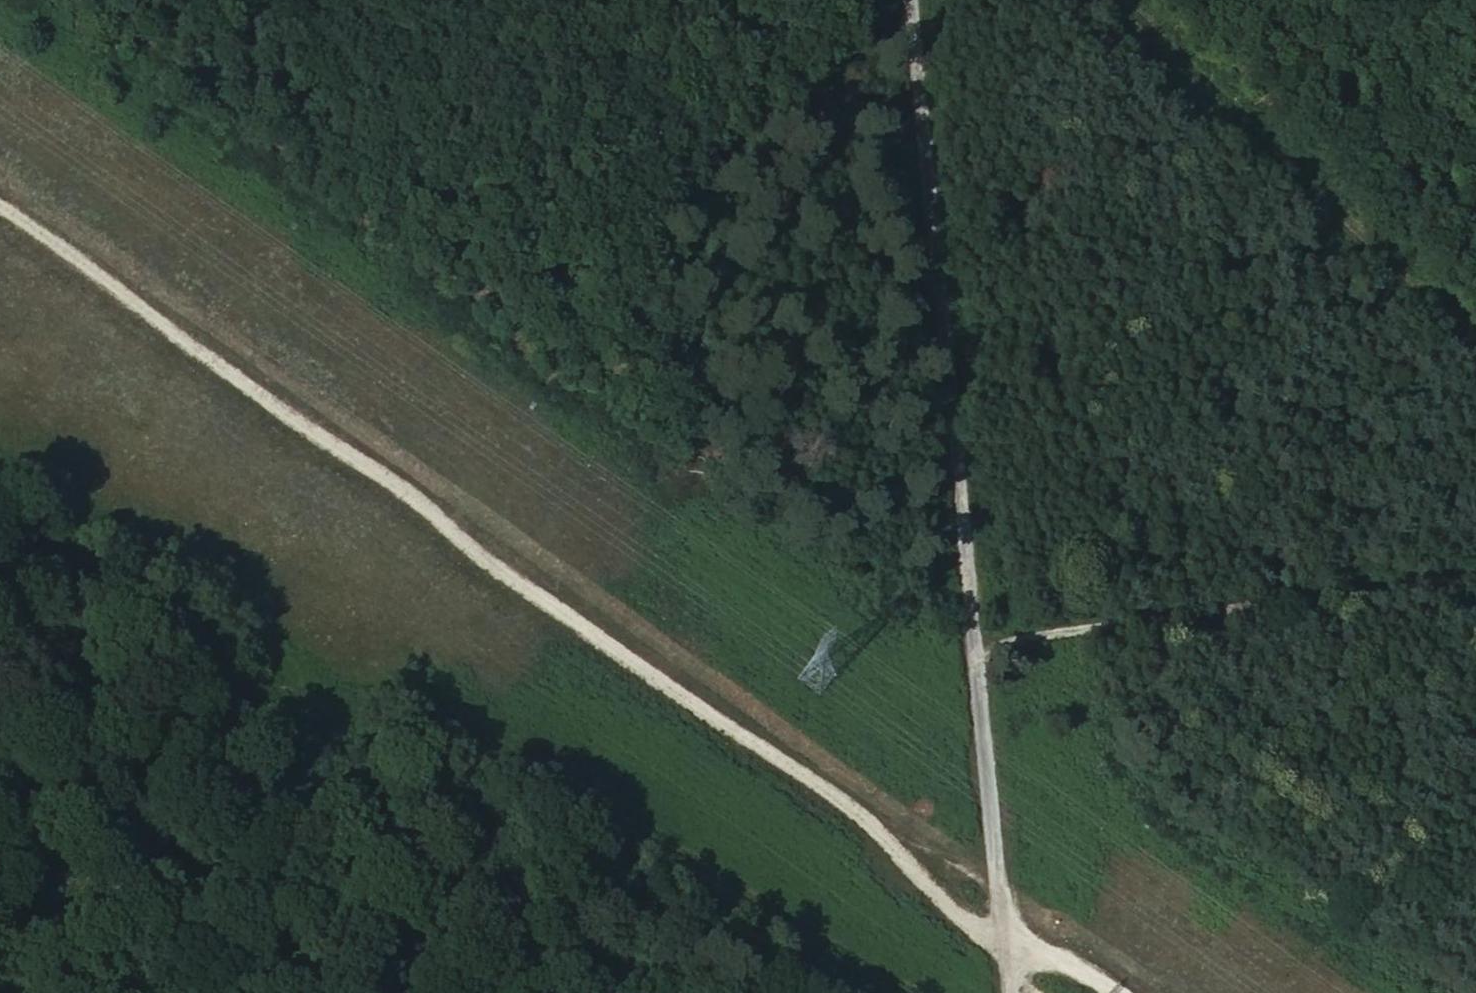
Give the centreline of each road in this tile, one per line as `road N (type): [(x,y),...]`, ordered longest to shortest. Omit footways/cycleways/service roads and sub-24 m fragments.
road 1 (track): [(0,203),(998,897)]
road 2 (track): [(912,0),(1008,992)]
road 3 (track): [(970,633),(1475,570)]

